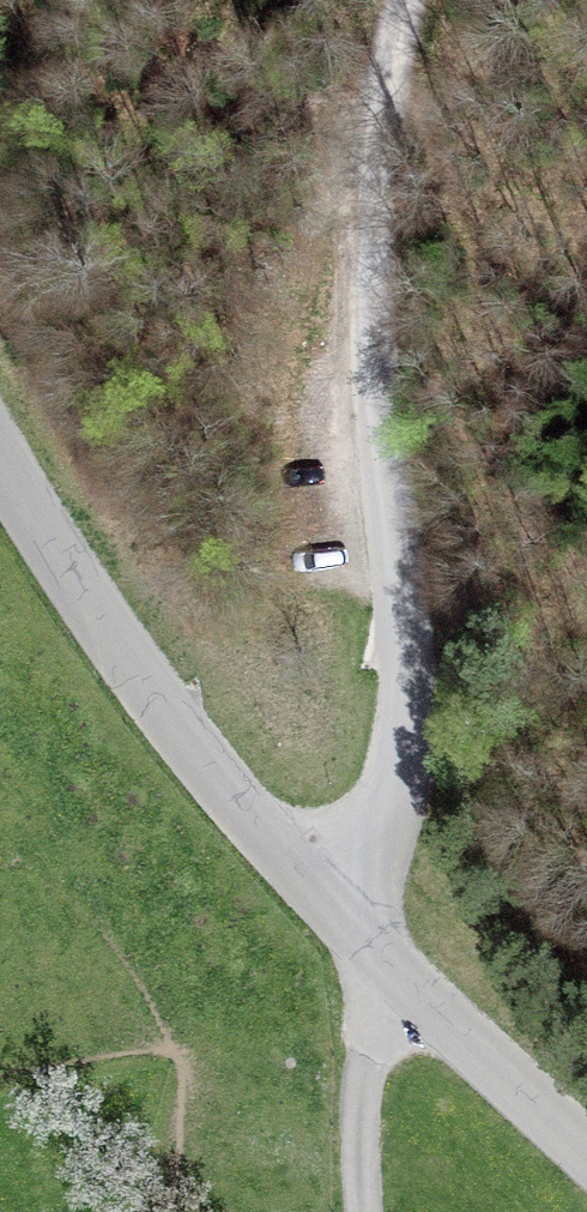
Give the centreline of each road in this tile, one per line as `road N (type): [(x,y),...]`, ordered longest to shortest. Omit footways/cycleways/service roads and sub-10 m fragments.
road 1 (track): [(368,939),(405,717),(382,461),(379,179),(412,0)]
road 2 (tertiary): [(0,466),(165,715),(368,939),(586,1154)]
road 3 (track): [(368,939),(357,1183),(363,1211)]

